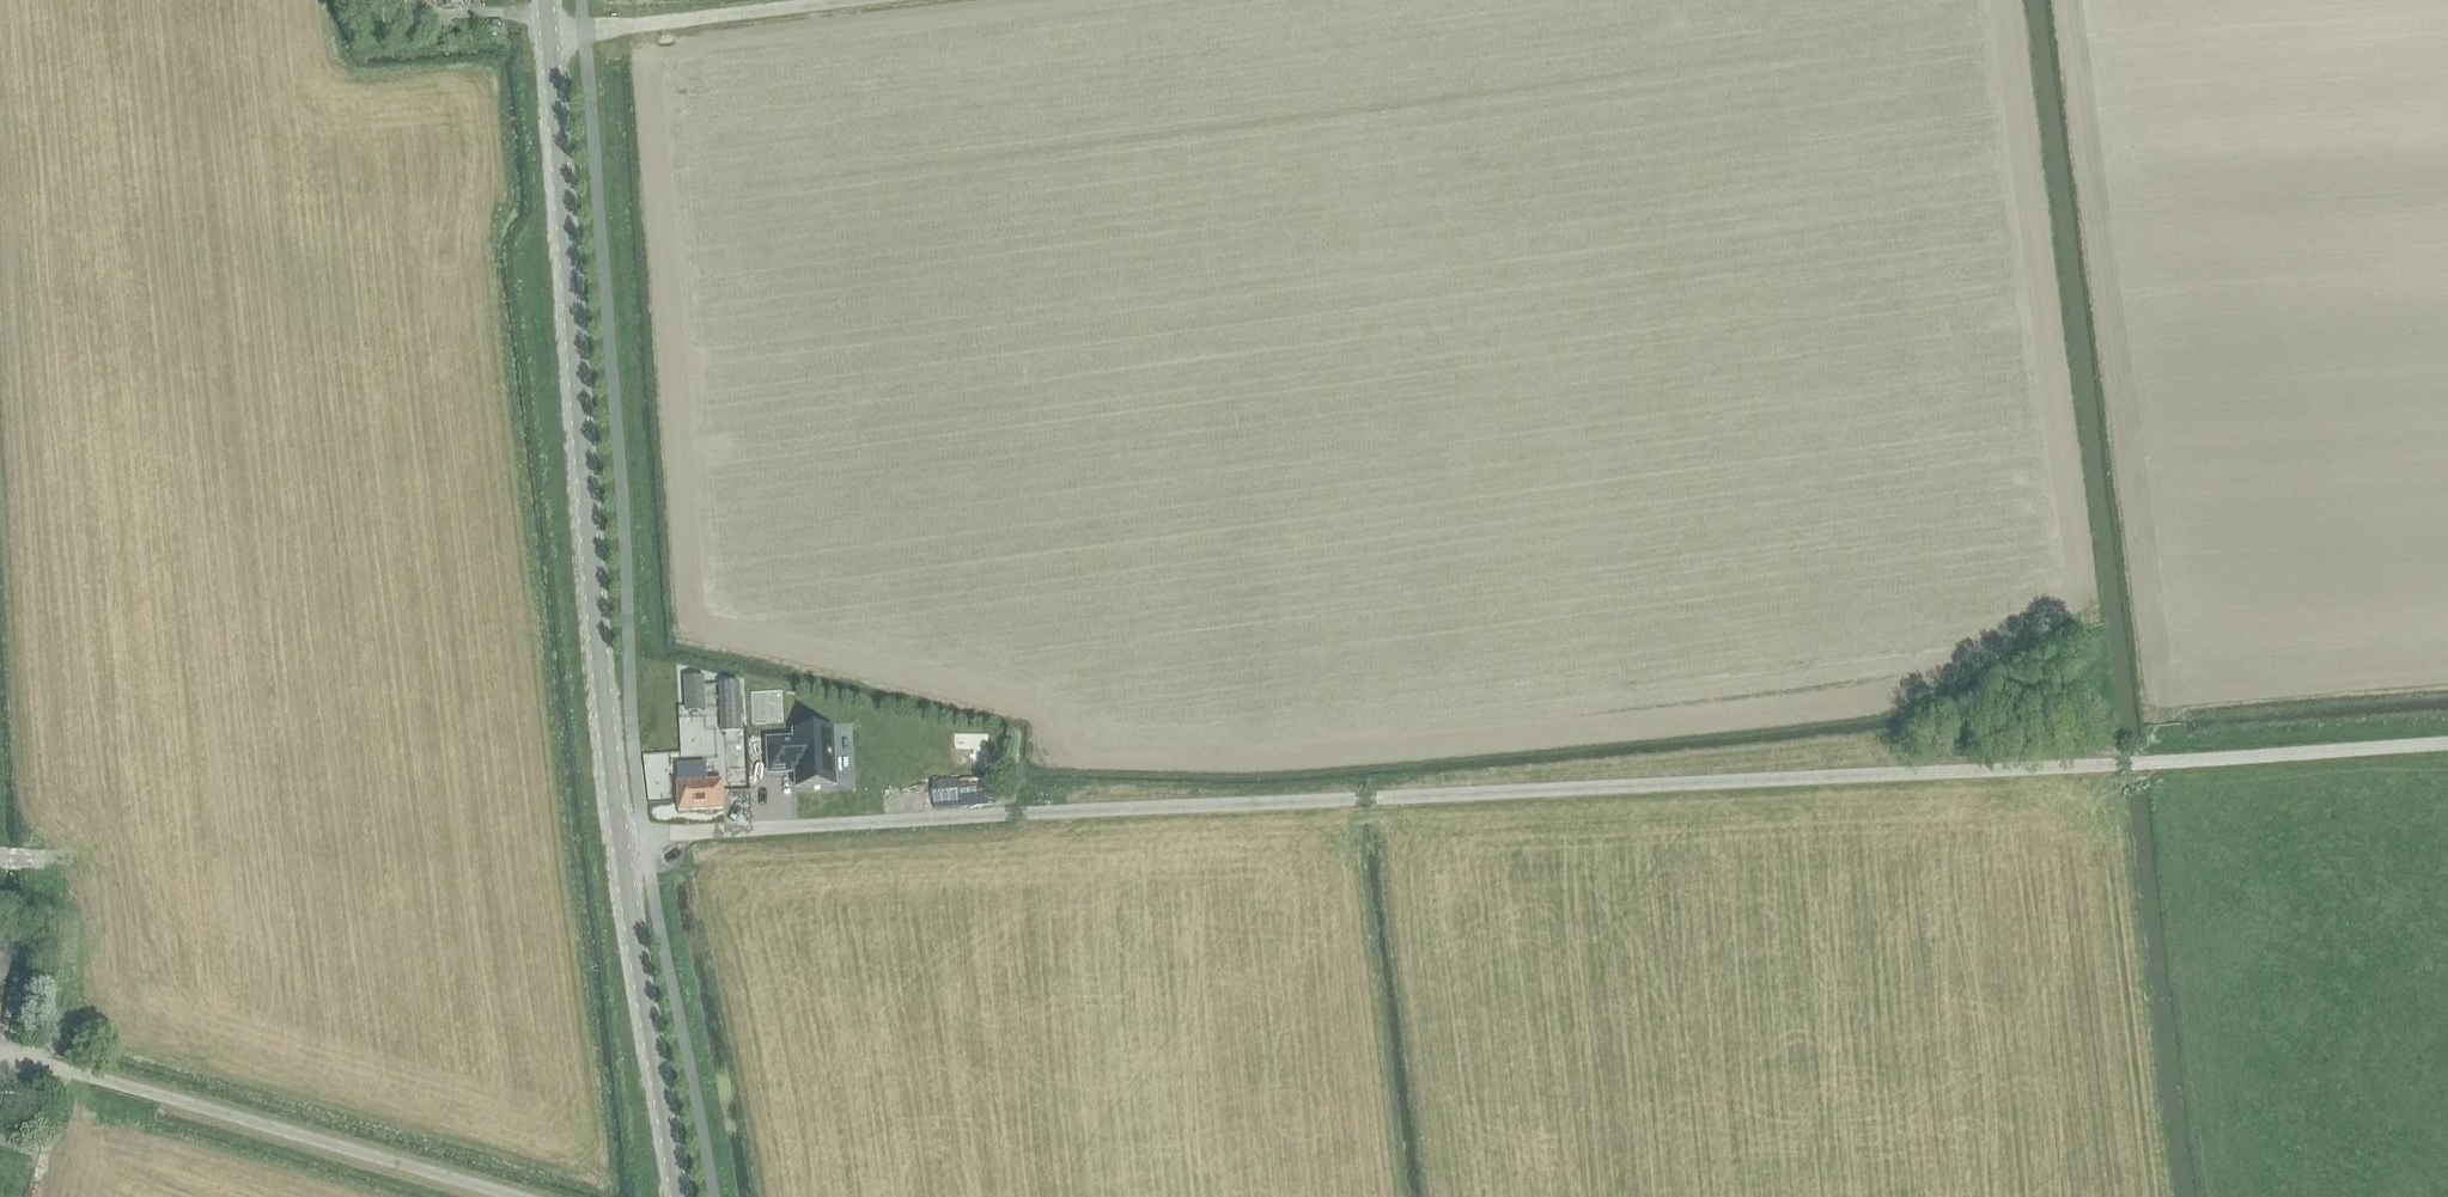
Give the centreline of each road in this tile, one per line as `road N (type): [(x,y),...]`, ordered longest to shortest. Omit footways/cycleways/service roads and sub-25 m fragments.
road 1 (unclassified): [(615,840),(2447,743)]
road 2 (unclassified): [(615,840),(544,0)]
road 3 (unclassified): [(675,1196),(615,840)]

